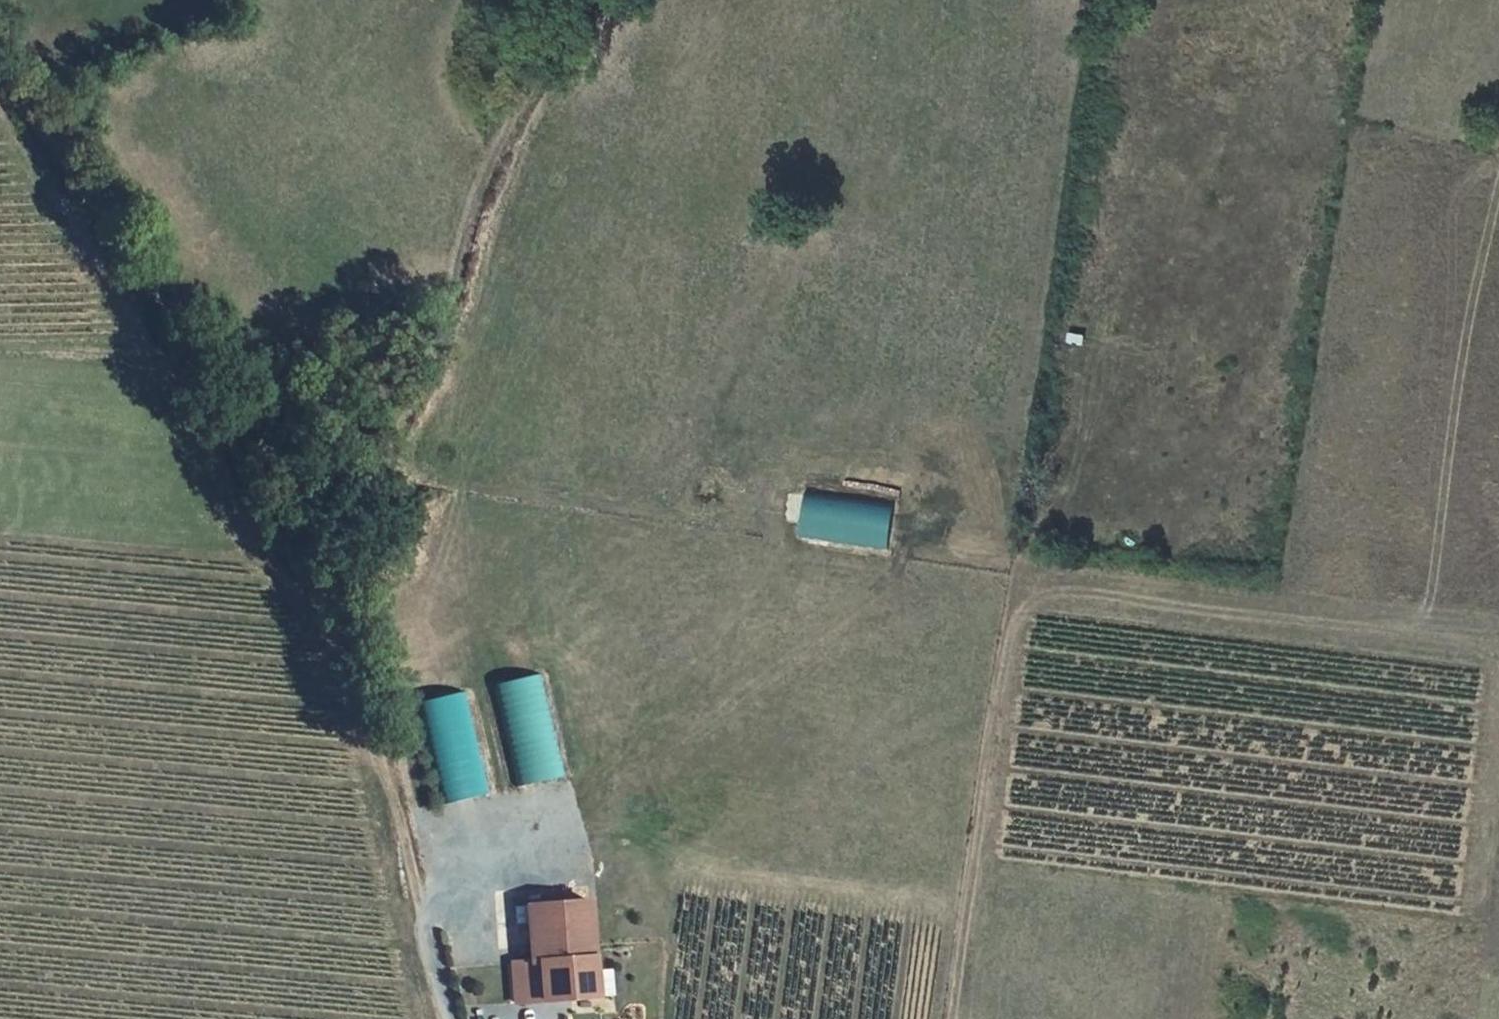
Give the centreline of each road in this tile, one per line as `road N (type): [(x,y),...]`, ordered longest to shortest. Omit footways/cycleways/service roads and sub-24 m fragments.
road 1 (track): [(0,109),(223,461),(390,783),(446,1018)]

